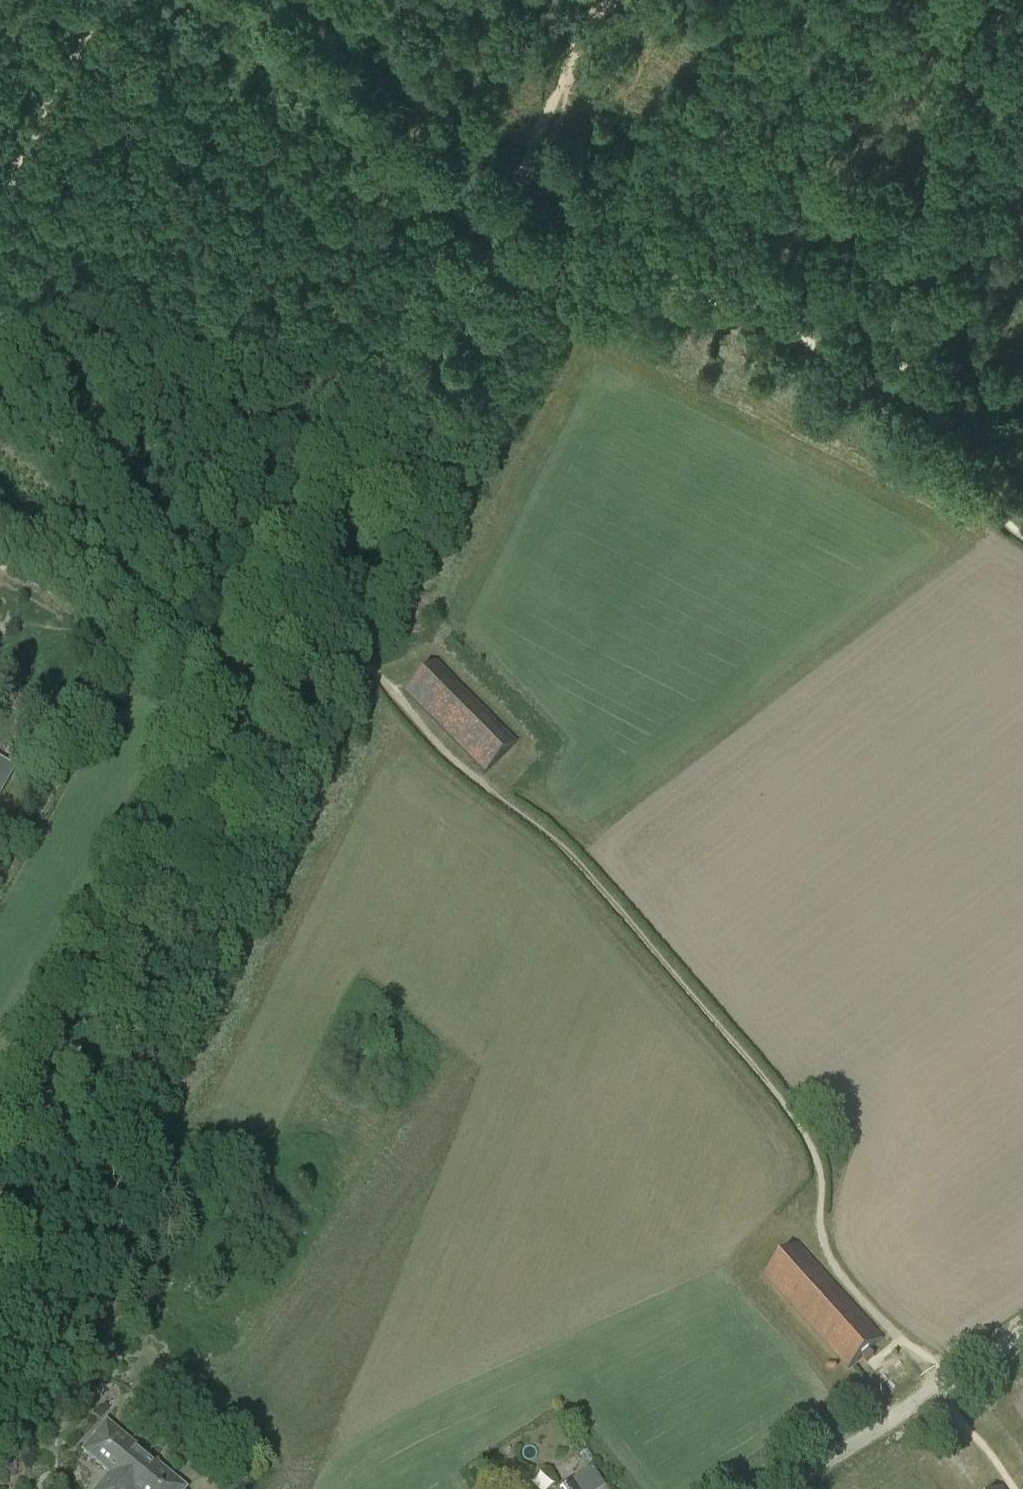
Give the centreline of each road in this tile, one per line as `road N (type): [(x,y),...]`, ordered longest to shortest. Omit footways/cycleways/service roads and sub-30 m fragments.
road 1 (track): [(0,1165),(462,216)]
road 2 (track): [(991,440),(616,284)]
road 3 (track): [(462,216),(581,0)]
road 4 (unclassified): [(784,1488),(935,1389)]

